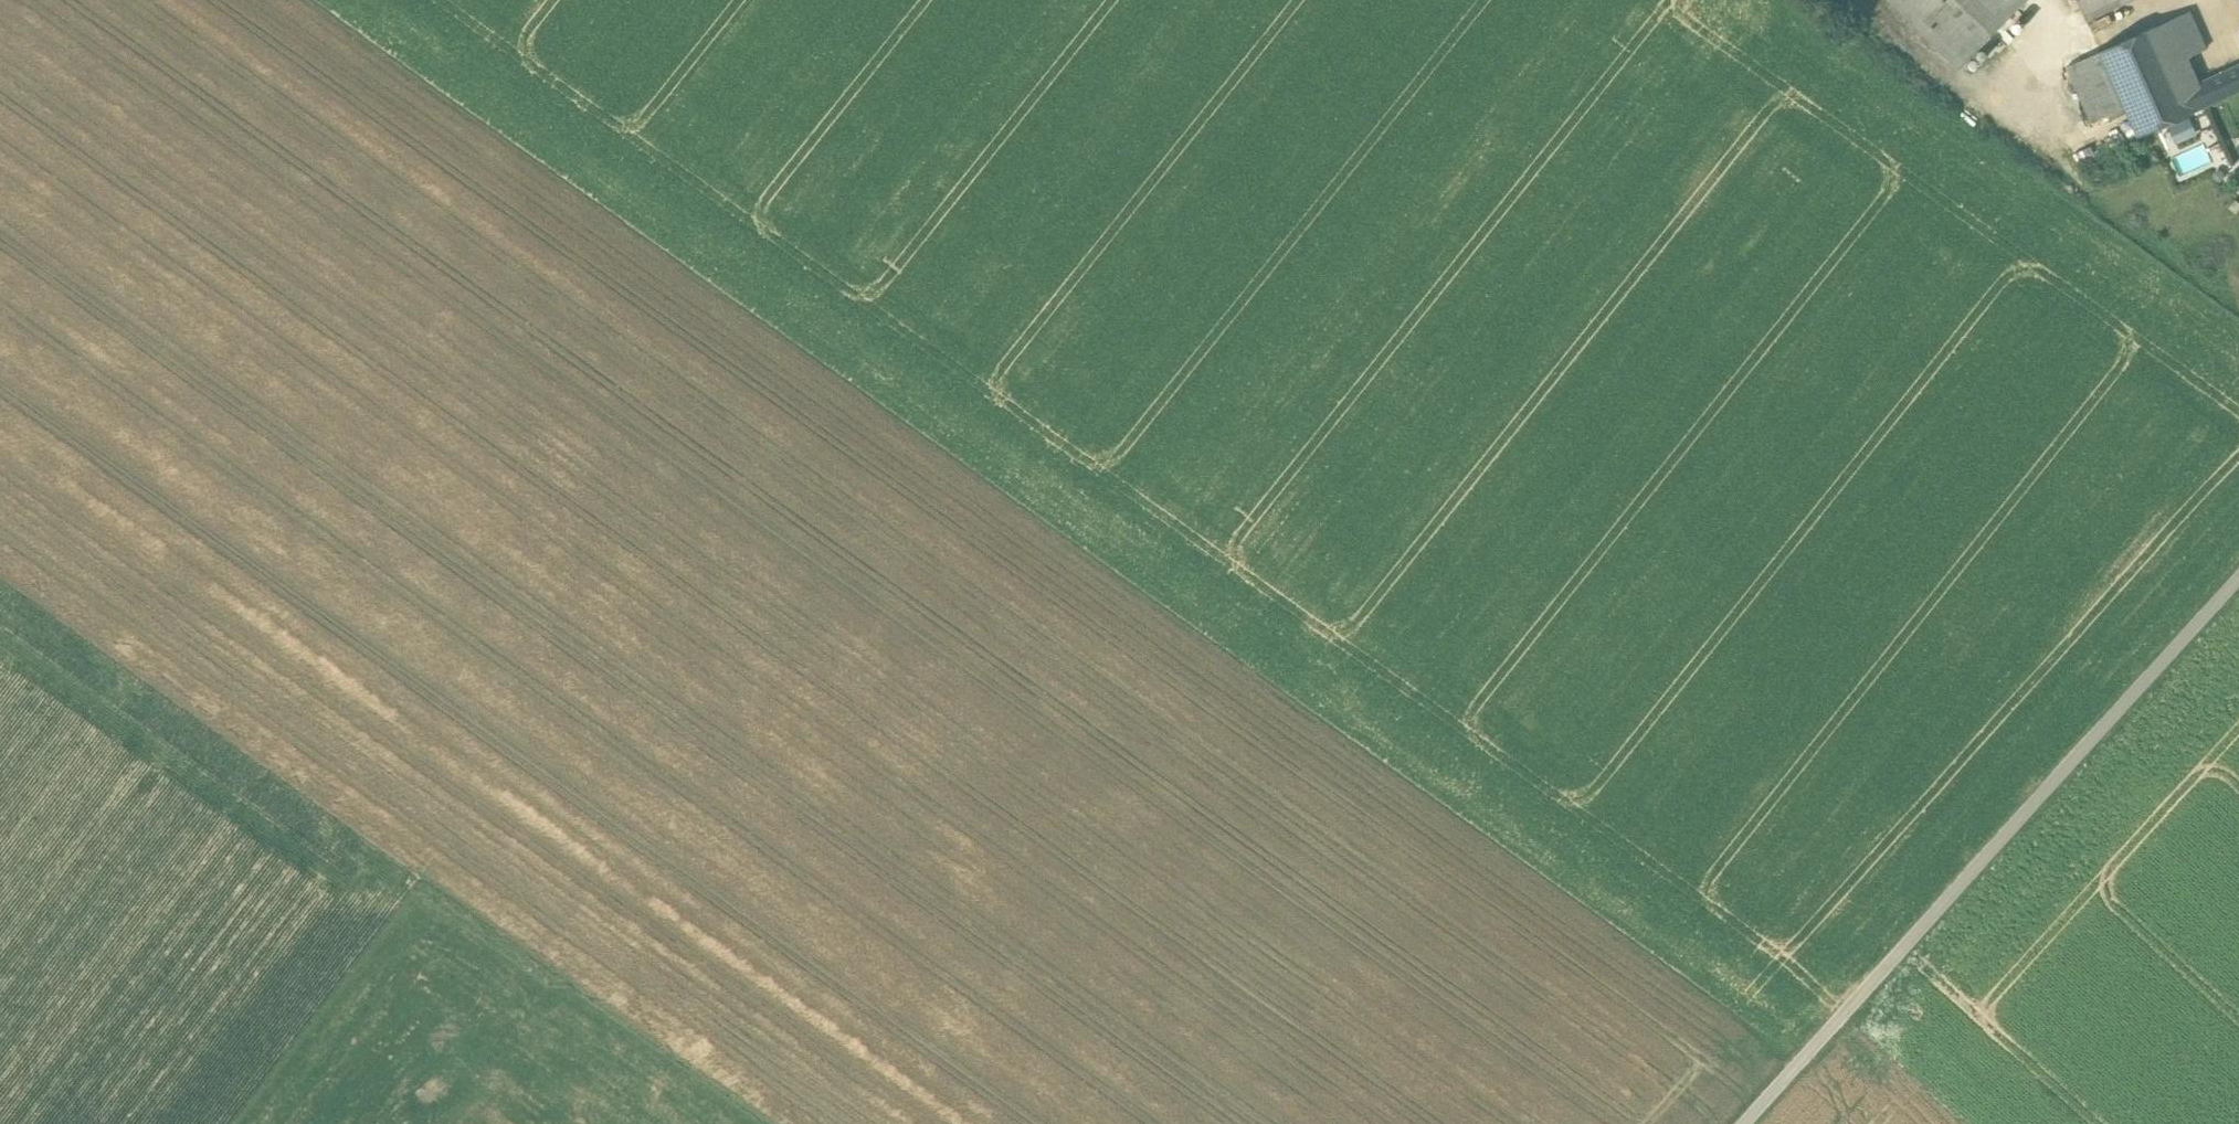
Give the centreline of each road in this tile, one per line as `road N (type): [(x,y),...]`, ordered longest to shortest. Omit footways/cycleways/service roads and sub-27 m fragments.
road 1 (unclassified): [(1743,1123),(2238,578)]

